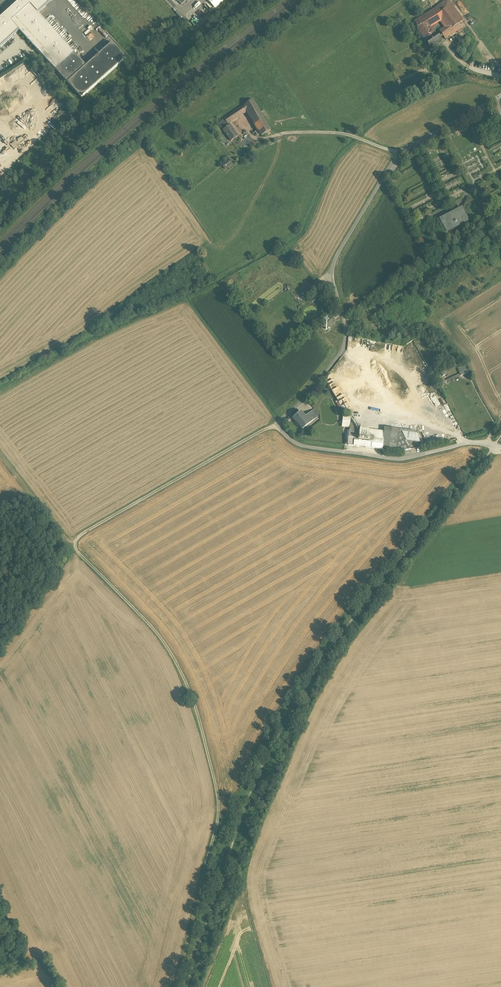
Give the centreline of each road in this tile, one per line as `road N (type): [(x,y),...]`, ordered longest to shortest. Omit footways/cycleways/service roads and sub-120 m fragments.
road 1 (track): [(277,424),(70,545),(165,642),(195,704),(217,783),(221,808),(178,986)]

